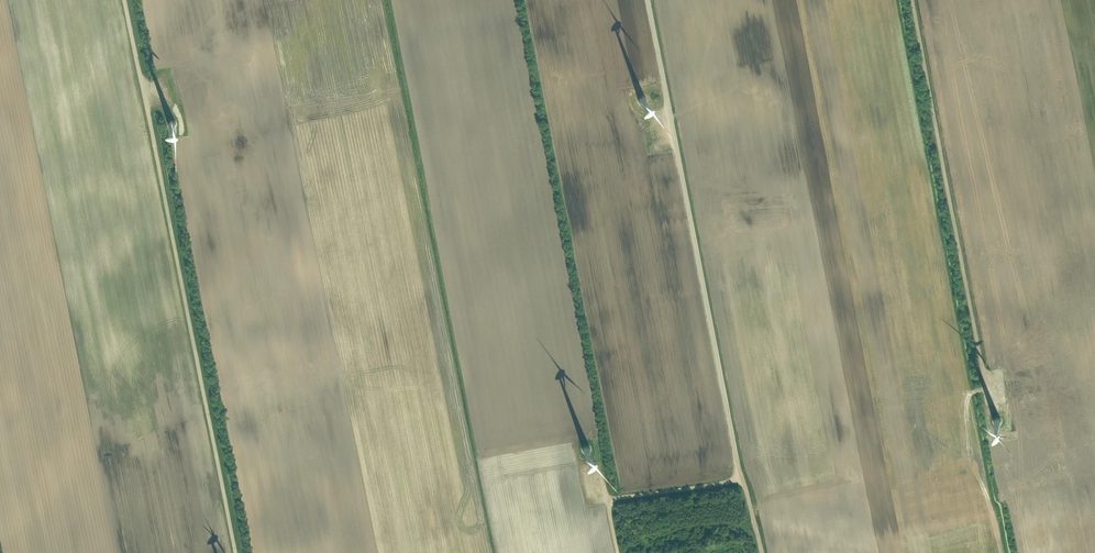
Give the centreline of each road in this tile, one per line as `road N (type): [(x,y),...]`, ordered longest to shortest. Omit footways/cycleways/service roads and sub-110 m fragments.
road 1 (track): [(593,479),(610,502),(723,484),(737,467),(647,0)]
road 2 (track): [(125,0),(238,552)]
road 3 (track): [(912,0),(991,395)]
road 4 (track): [(630,552),(692,527),(757,530)]

